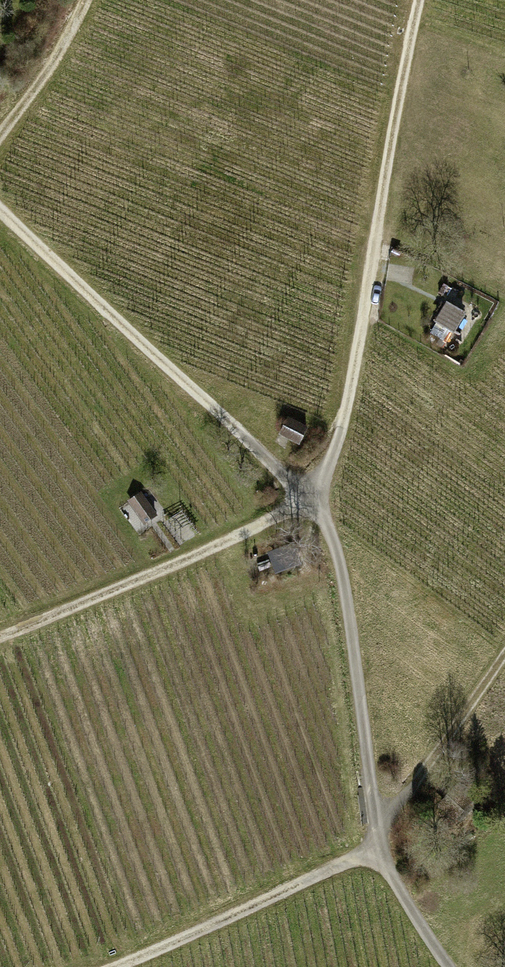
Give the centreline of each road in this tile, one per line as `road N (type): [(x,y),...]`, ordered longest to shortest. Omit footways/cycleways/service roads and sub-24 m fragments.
road 1 (track): [(0,624),(306,508),(349,423),(424,0)]
road 2 (track): [(374,850),(343,556),(306,508),(0,207)]
road 3 (track): [(113,966),(374,850),(504,653)]
road 4 (track): [(85,0),(0,138)]

